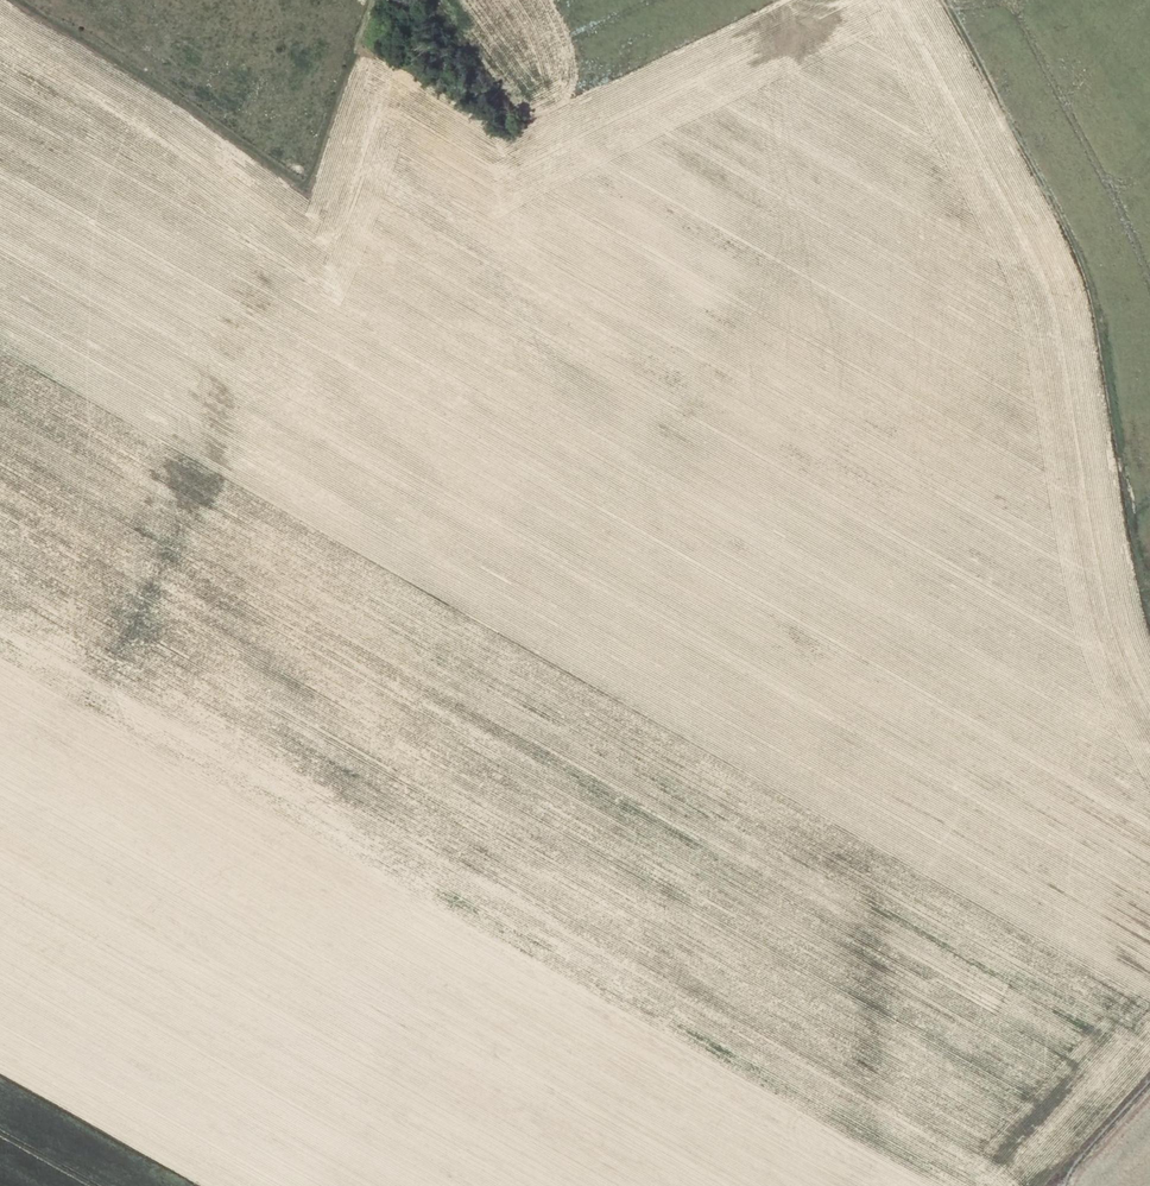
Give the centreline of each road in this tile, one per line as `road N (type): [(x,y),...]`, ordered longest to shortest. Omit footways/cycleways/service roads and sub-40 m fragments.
road 1 (track): [(943,0),(1088,284),(1149,626)]
road 2 (track): [(16,0),(294,184),(313,177),(372,0)]

